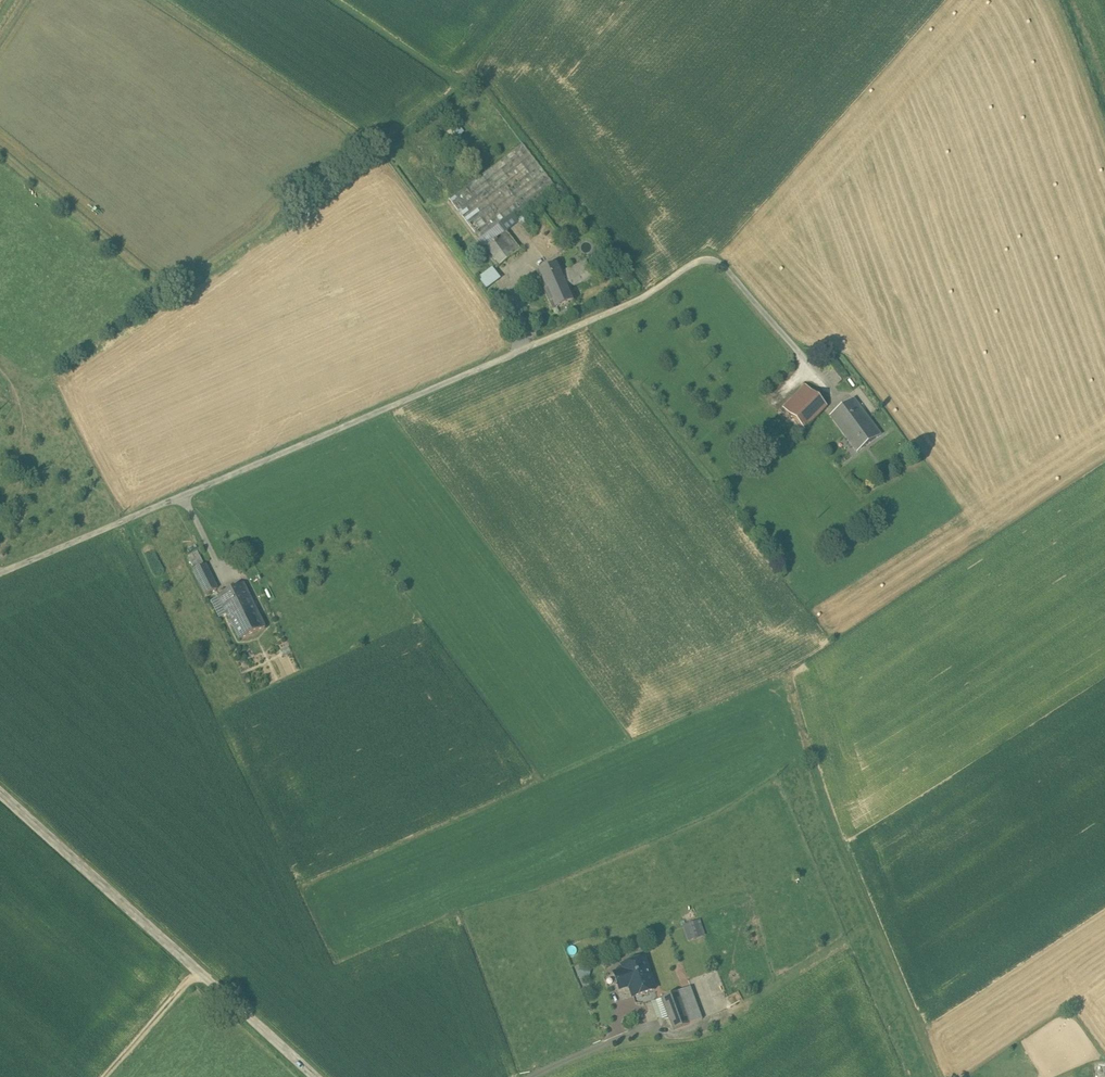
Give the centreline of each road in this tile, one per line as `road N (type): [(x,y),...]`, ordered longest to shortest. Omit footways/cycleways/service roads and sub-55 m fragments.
road 1 (residential): [(0,573),(640,301),(695,264),(722,267),(806,360)]
road 2 (unclassified): [(315,1076),(0,793)]
road 3 (track): [(197,971),(104,1076)]

